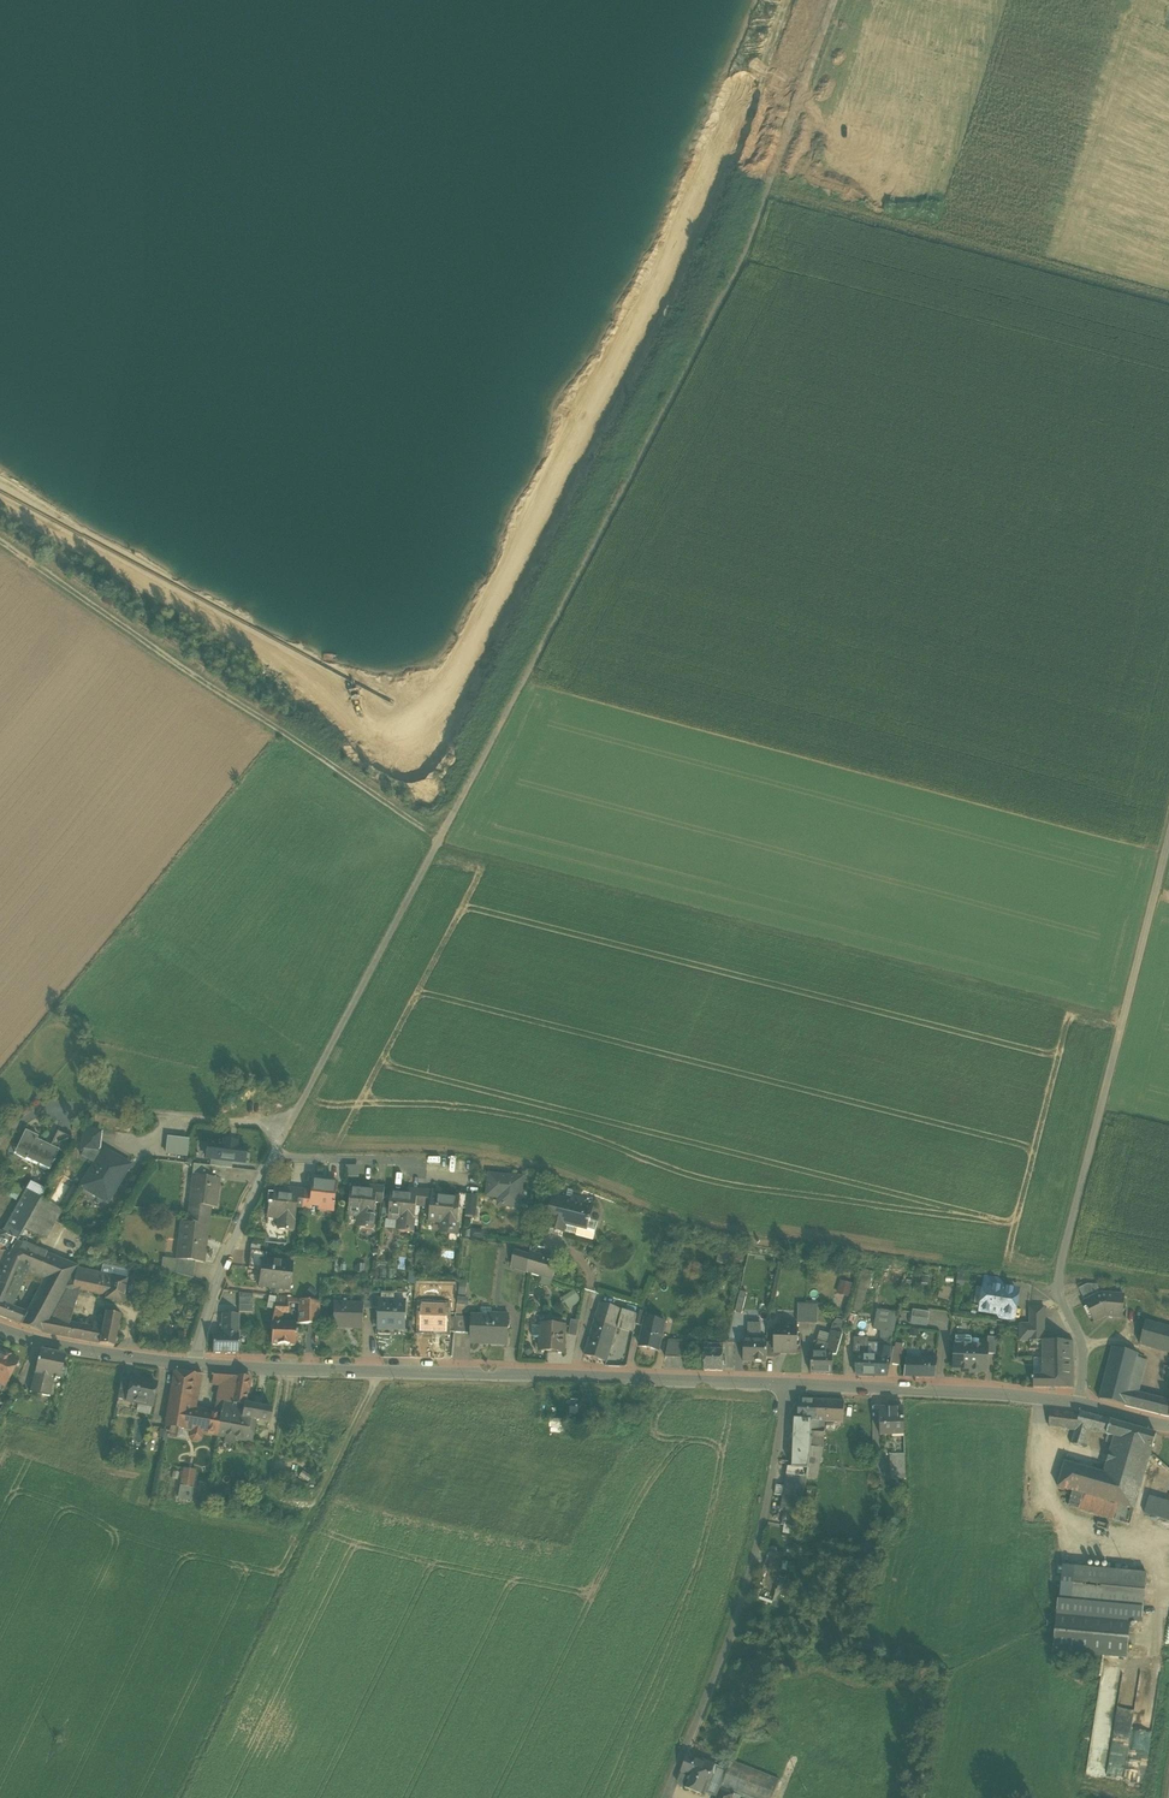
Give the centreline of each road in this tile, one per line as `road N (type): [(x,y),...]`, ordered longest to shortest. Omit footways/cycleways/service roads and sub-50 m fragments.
road 1 (residential): [(789,1384),(192,1365)]
road 2 (track): [(1058,1295),(1168,837)]
road 3 (unclassified): [(789,1384),(759,1529),(665,1797)]
road 4 (residential): [(192,1365),(272,1158),(420,1164)]
road 5 (track): [(288,1129),(435,850)]
road 6 (residential): [(1079,1404),(789,1384)]
road 7 (residential): [(192,1365),(86,1352),(0,1330)]
road 8 (residential): [(1079,1404),(1081,1341),(1058,1295),(1031,1295)]

